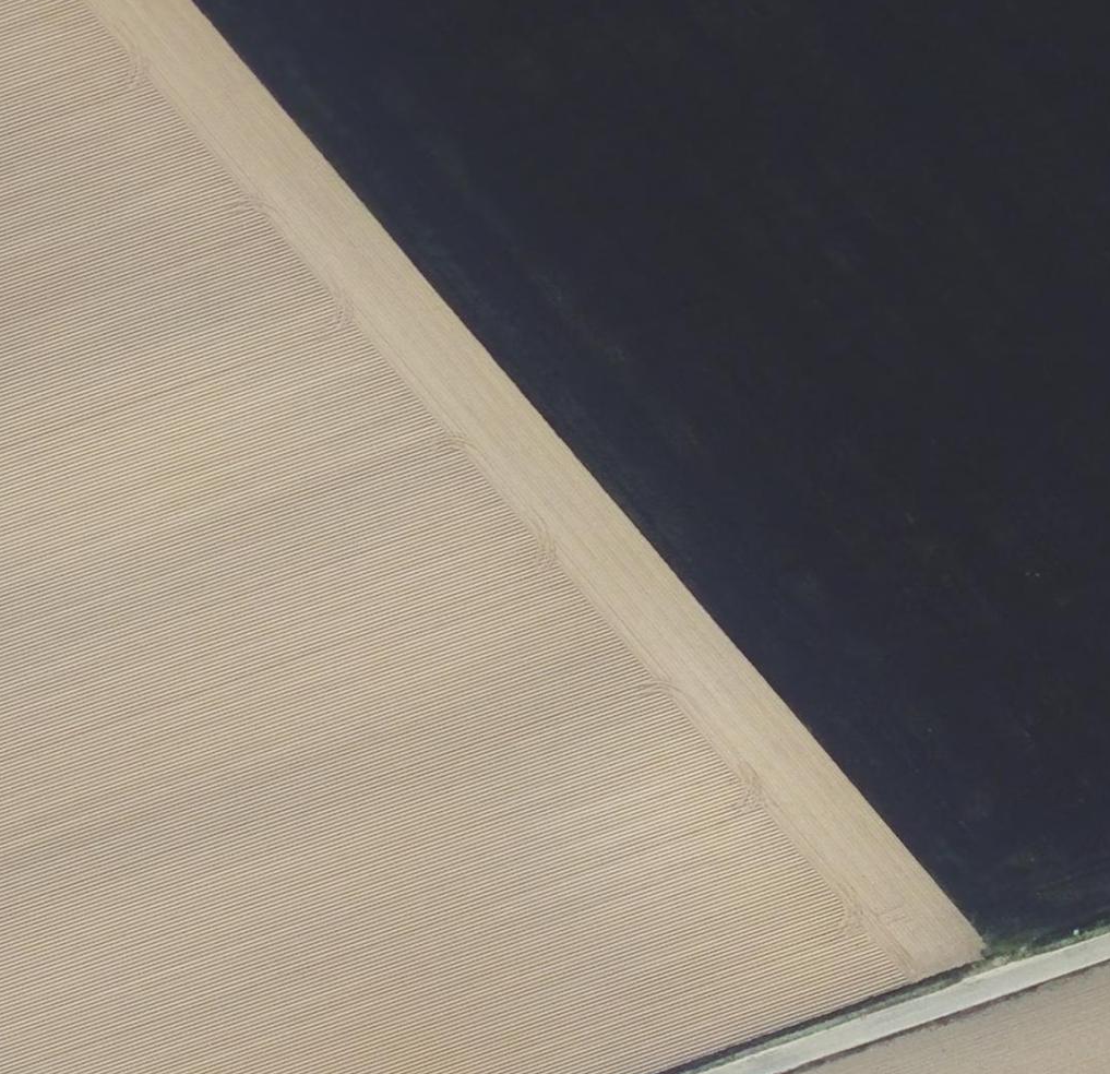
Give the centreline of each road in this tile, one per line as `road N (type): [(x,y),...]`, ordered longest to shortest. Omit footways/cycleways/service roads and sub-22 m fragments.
road 1 (unclassified): [(741,1073),(1109,946)]

